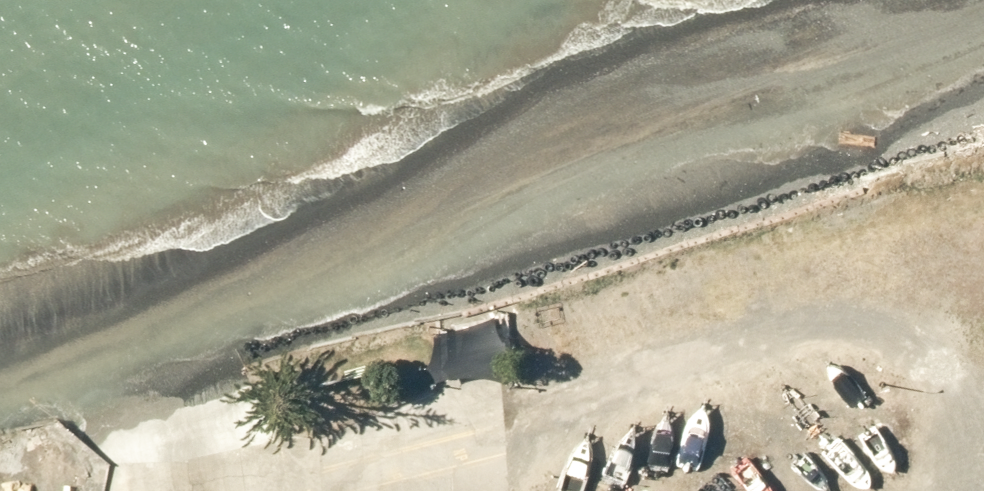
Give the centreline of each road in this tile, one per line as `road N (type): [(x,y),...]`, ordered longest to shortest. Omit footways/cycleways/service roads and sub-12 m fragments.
road 1 (track): [(983,113),(411,188),(0,327)]
road 2 (unclassified): [(983,453),(973,415),(913,333),(839,313),(718,332),(519,421),(458,462),(389,490)]
road 3 (unclassified): [(204,490),(150,419),(139,378),(78,301)]

